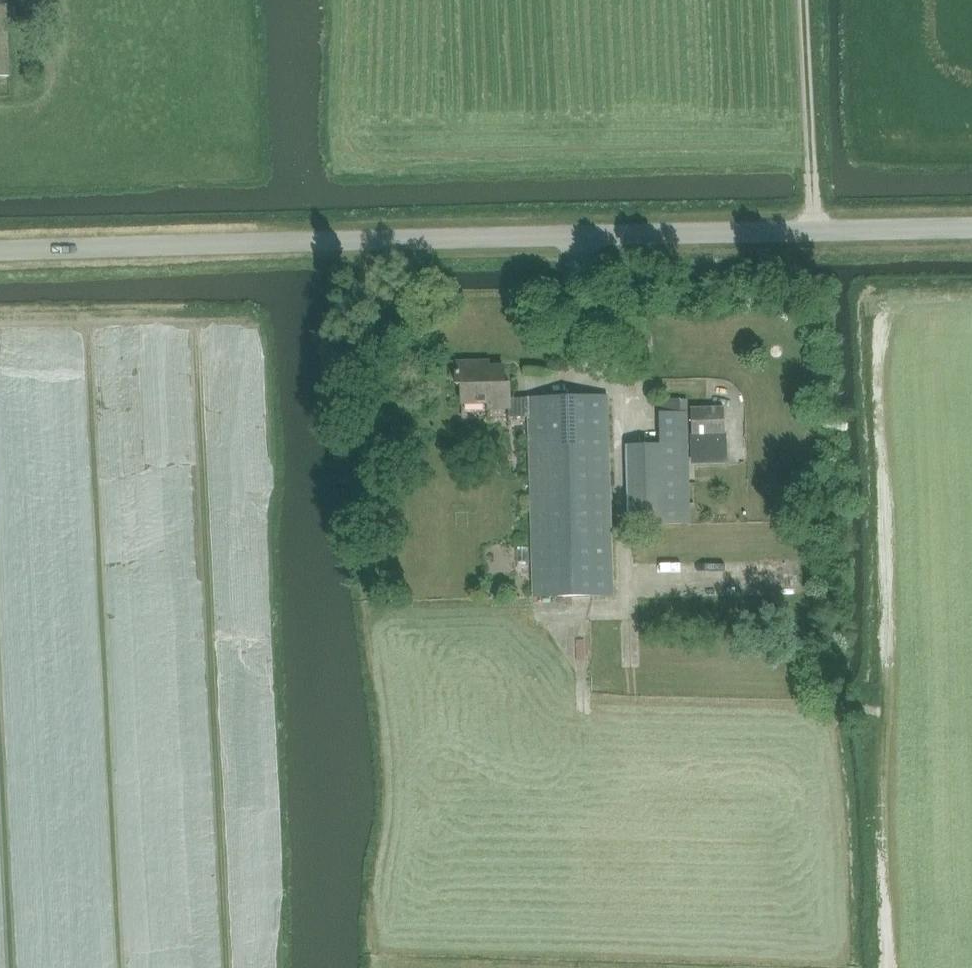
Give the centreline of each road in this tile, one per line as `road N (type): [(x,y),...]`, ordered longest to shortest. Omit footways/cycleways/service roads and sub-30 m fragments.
road 1 (unclassified): [(0,252),(971,228)]

